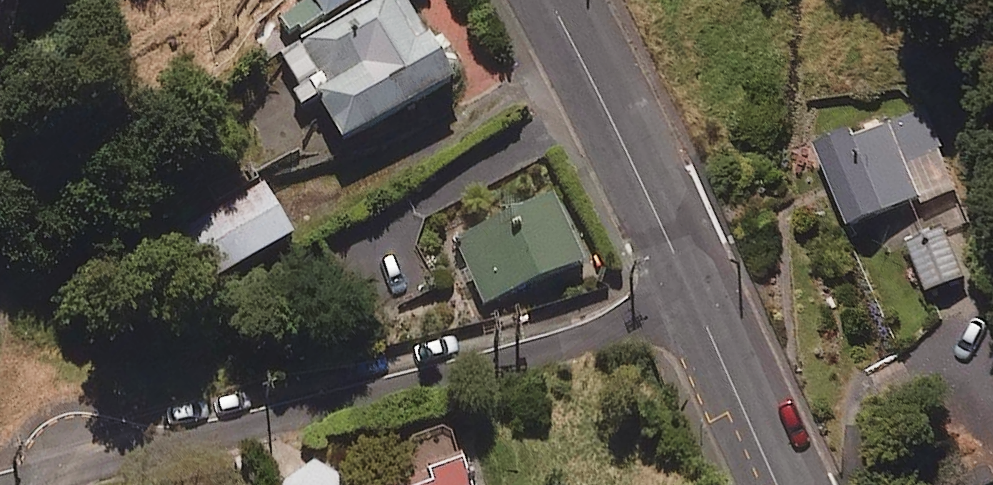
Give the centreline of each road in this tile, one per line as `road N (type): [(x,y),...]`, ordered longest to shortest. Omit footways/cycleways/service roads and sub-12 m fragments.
road 1 (residential): [(41,478),(698,304)]
road 2 (tertiary): [(698,304),(527,0)]
road 3 (tertiary): [(781,484),(698,304)]

